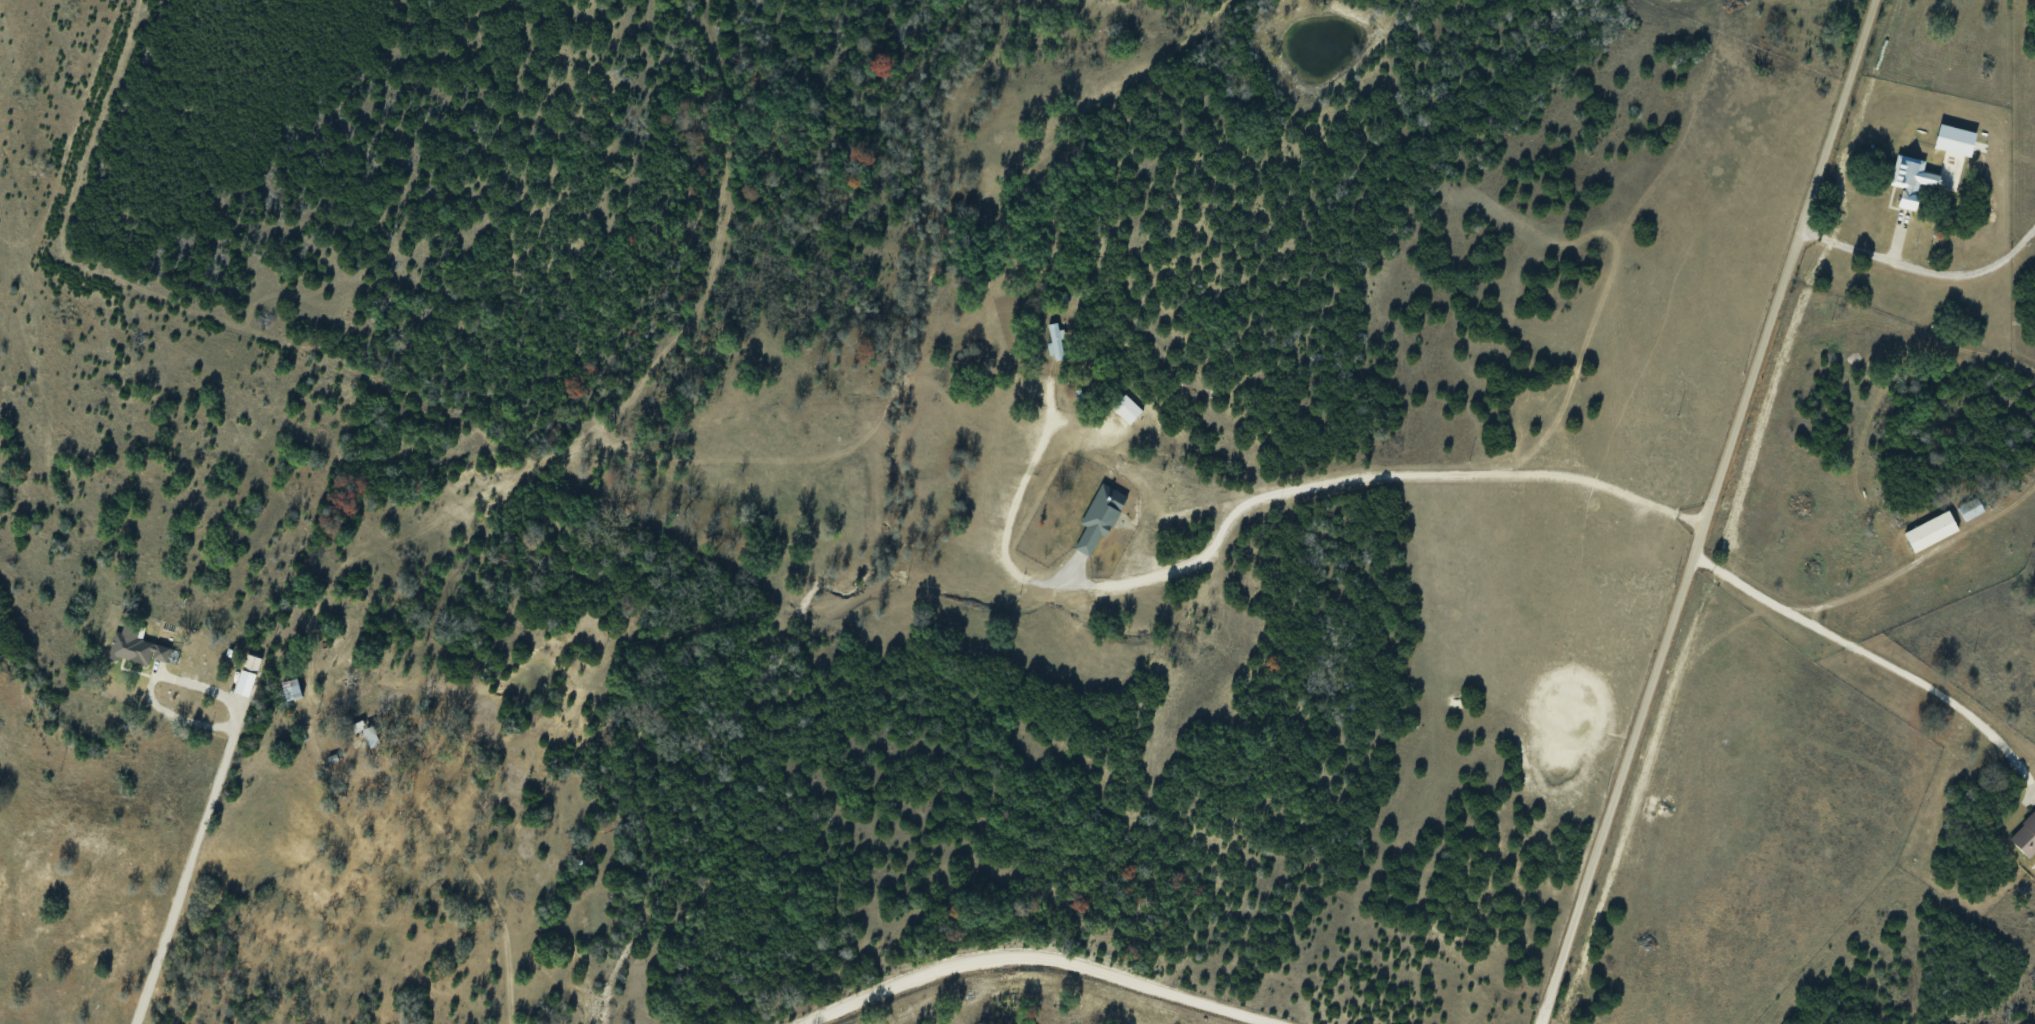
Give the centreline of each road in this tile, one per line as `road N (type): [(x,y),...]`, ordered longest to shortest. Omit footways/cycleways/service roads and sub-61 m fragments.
road 1 (residential): [(1541,1023),(1875,0)]
road 2 (residential): [(796,1023),(958,961),(1027,954),(1292,1023)]

